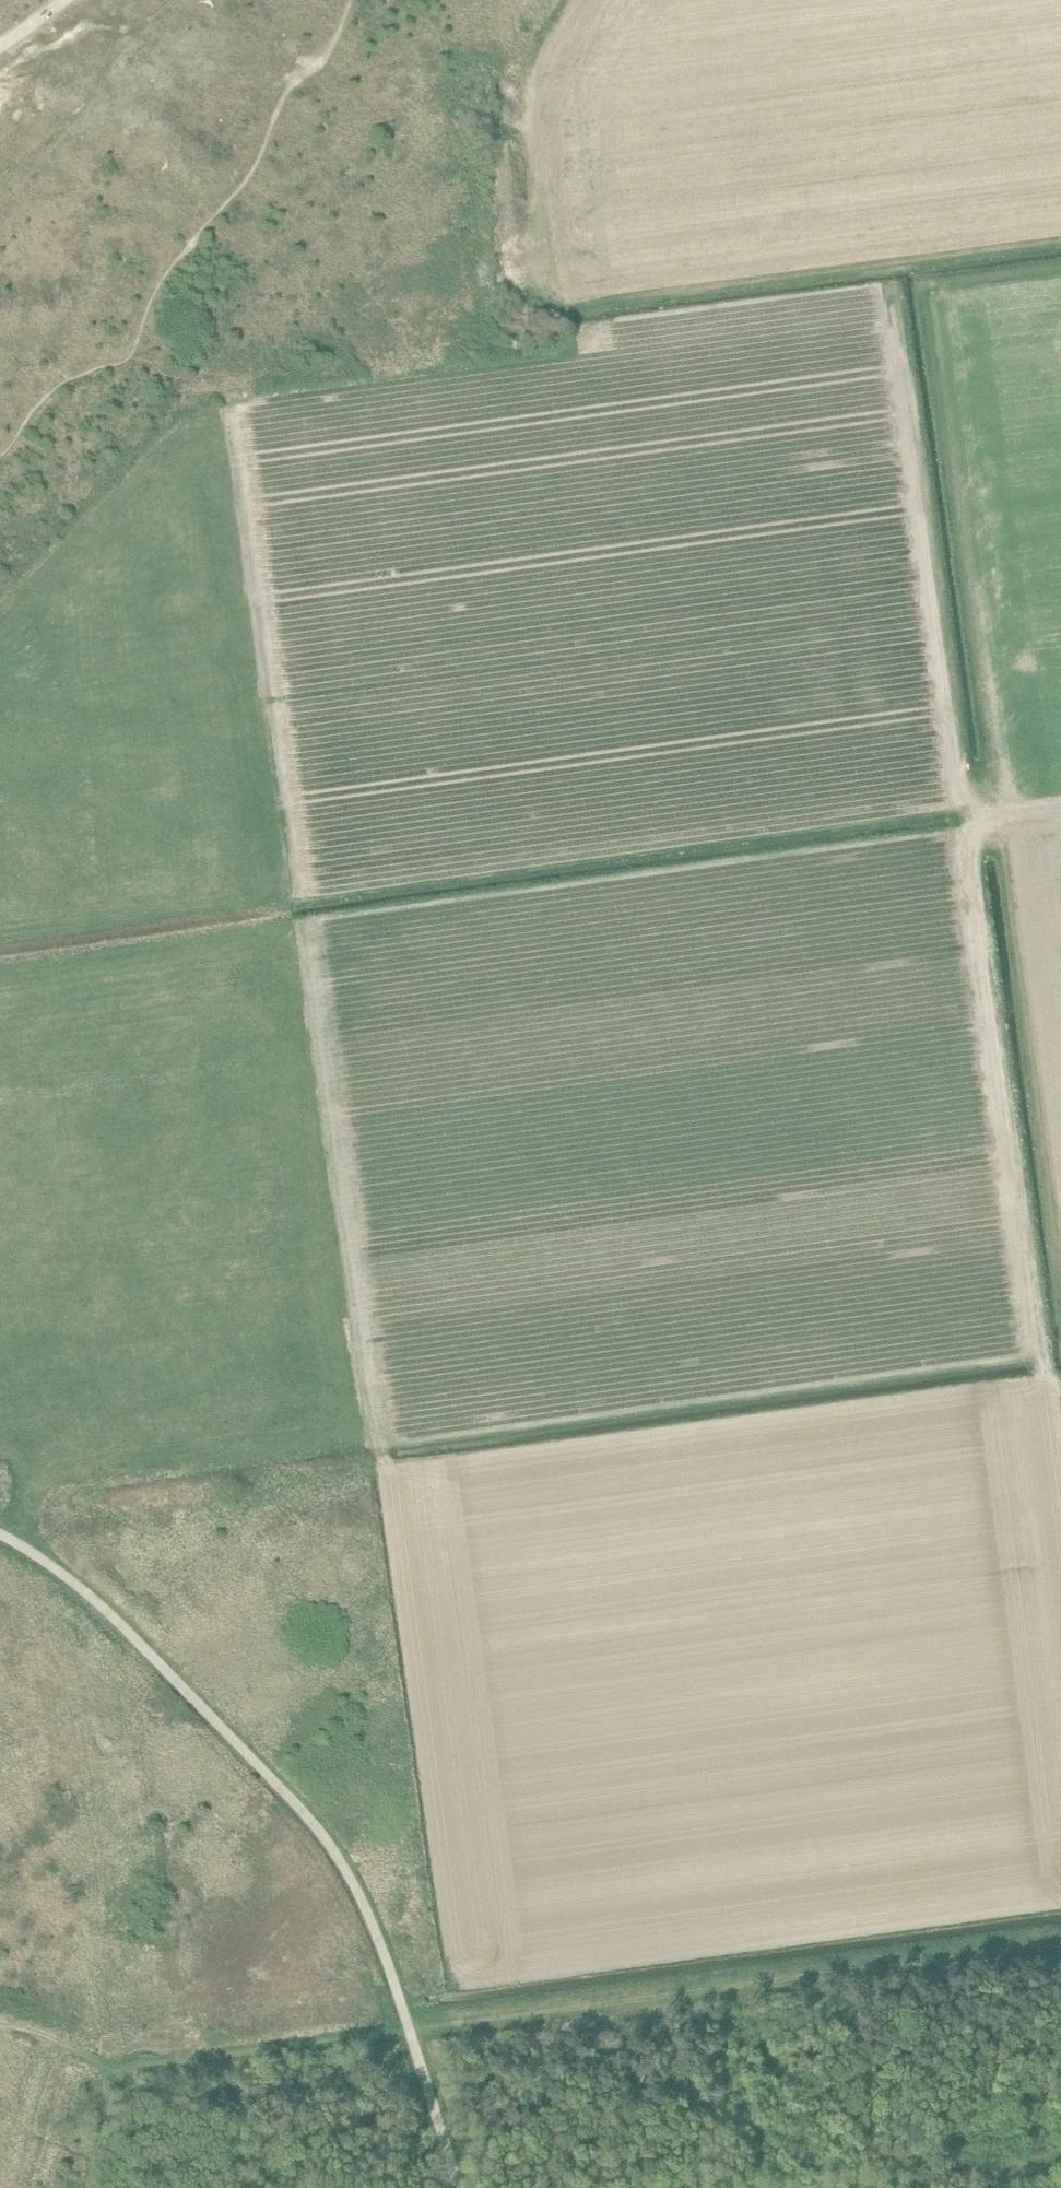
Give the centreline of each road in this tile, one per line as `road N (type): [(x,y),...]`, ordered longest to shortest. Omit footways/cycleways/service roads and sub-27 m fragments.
road 1 (track): [(1060,1940),(104,2066)]
road 2 (track): [(104,2066),(301,2187)]

